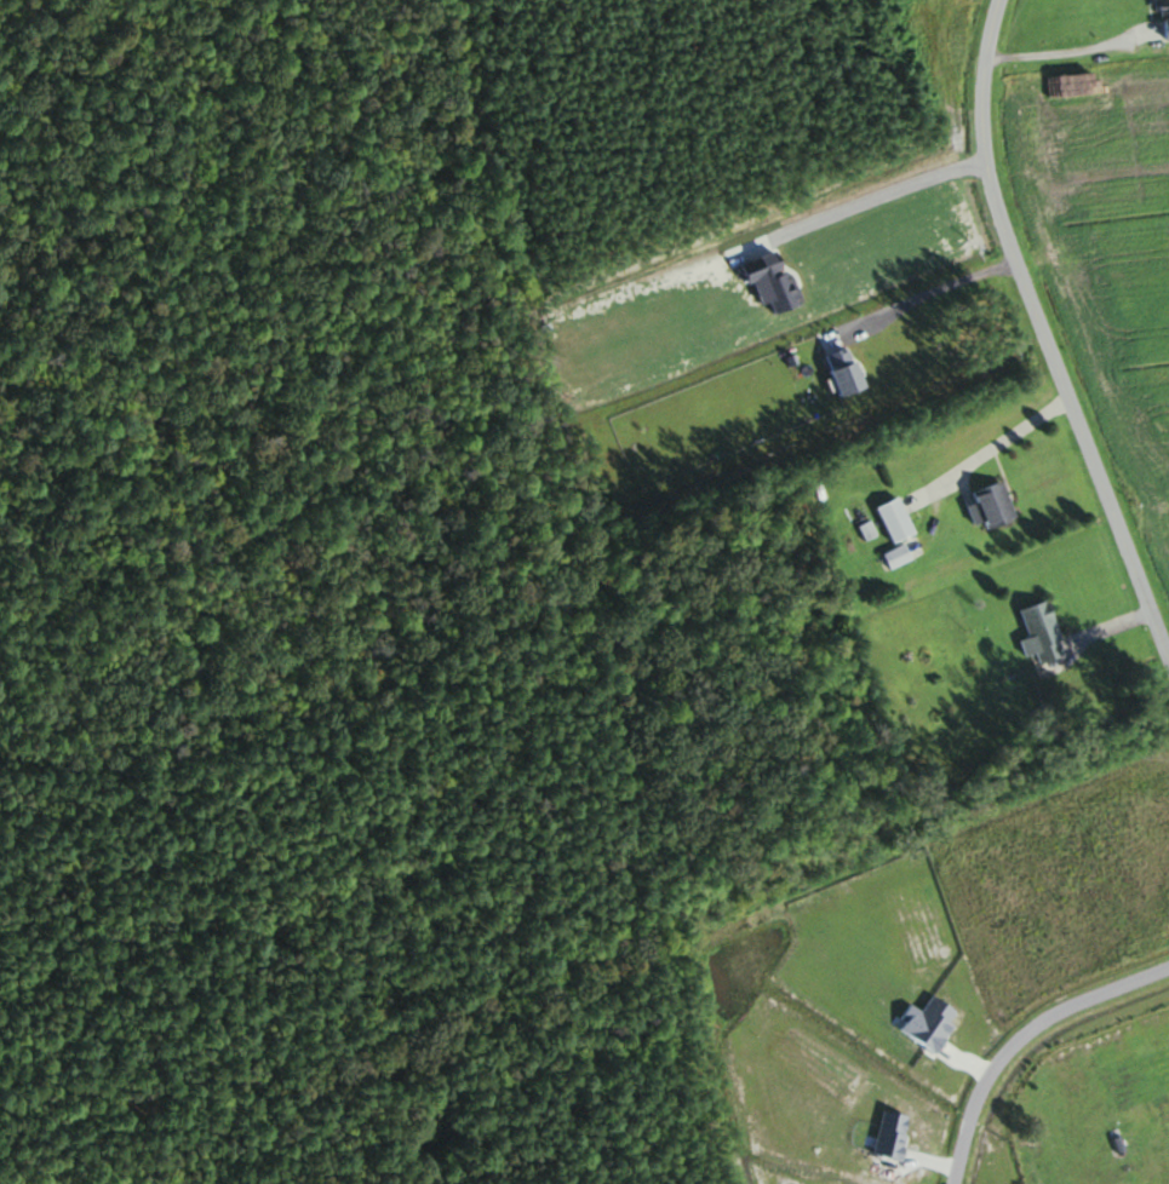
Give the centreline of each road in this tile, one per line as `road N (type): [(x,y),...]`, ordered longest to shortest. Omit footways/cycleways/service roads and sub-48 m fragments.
road 1 (tertiary): [(1168,659),(993,197),(982,133),(998,0)]
road 2 (residential): [(1168,960),(1127,973),(1010,1046),(972,1111),(952,1183)]

